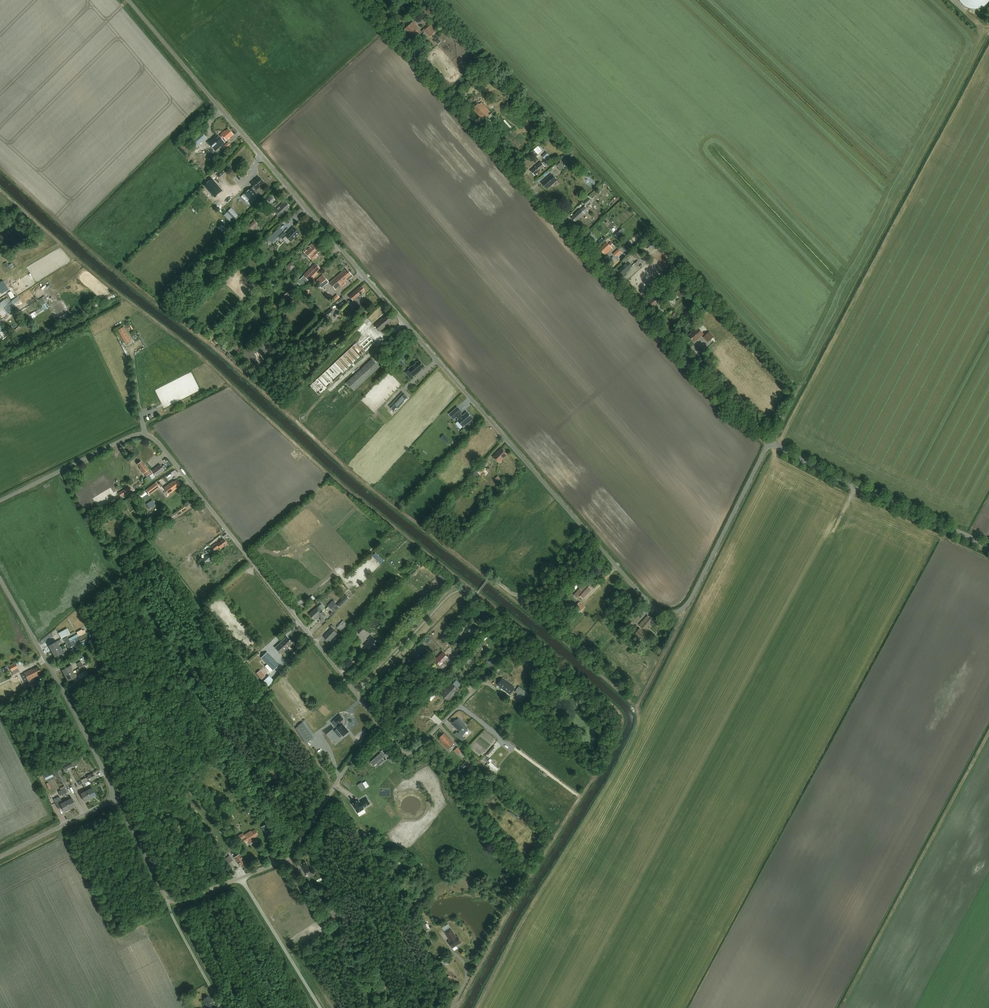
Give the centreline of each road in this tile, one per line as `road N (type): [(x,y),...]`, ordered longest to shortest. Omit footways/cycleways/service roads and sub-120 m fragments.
road 1 (unclassified): [(769,441),(689,603),(669,613),(649,606),(127,0)]
road 2 (tertiary): [(769,441),(721,400),(360,0)]
road 3 (unclassified): [(378,724),(161,447),(141,433)]
road 4 (unclassified): [(115,799),(0,579)]
road 5 (tertiary): [(988,547),(769,441)]
road 6 (unclassified): [(240,877),(292,851),(378,724)]
road 7 (unclassified): [(0,500),(141,433)]
road 8 (residential): [(240,877),(320,1007)]
road 9 (unclassified): [(378,724),(410,753),(483,681)]
road 10 (unclassified): [(115,799),(0,857)]
road 11 (unclassified): [(170,907),(115,799)]

